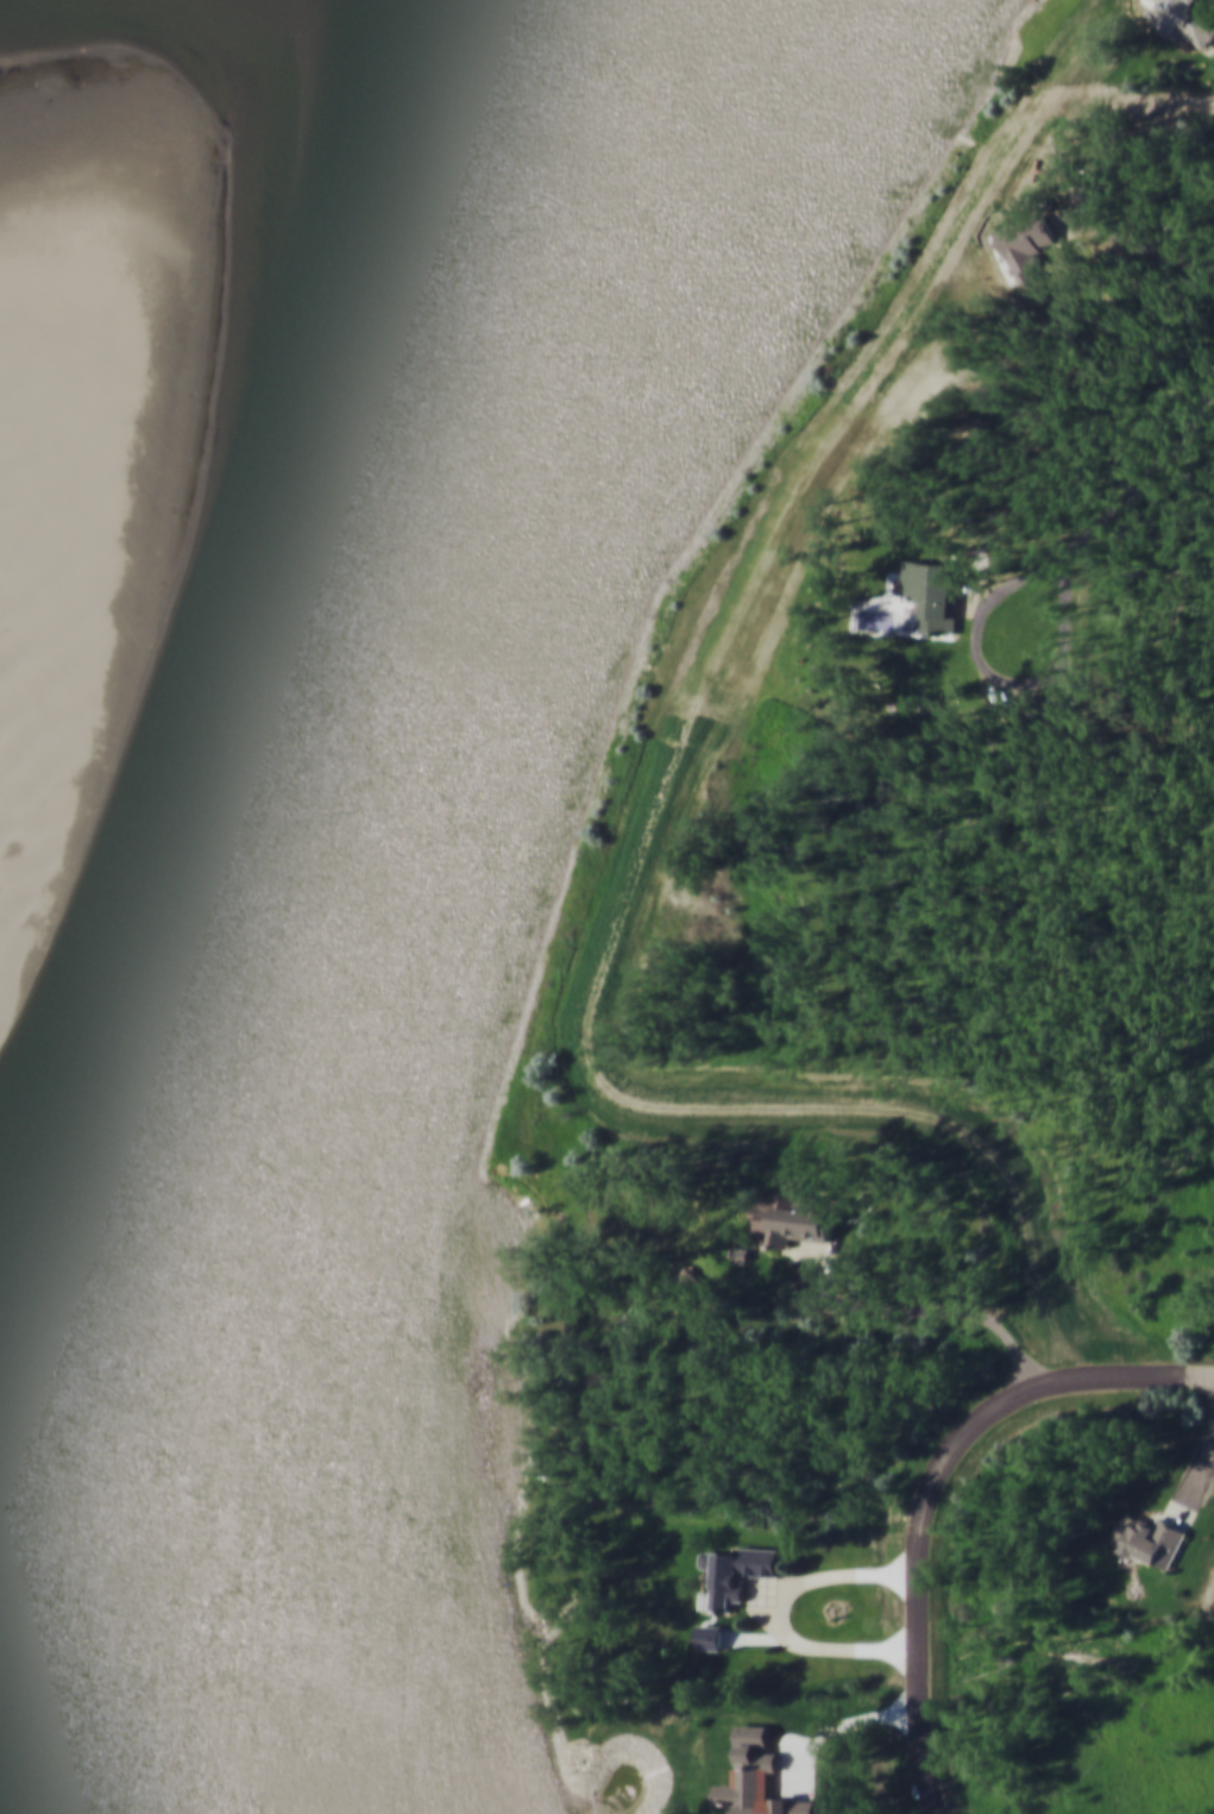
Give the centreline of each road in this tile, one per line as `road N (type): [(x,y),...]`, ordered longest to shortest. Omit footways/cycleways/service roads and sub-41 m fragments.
road 1 (residential): [(1213,1381),(1116,1380),(1038,1392),(971,1430),(946,1460),(921,1540),(921,1763),(933,1813)]

